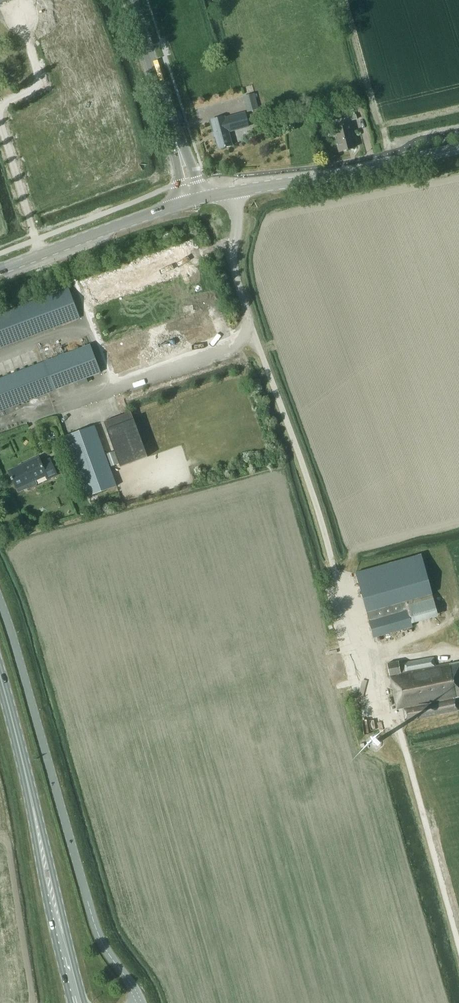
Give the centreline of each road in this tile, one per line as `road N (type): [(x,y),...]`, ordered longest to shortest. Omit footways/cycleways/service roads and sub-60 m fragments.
road 1 (unclassified): [(142,1002),(94,921),(0,601)]
road 2 (track): [(355,646),(379,715),(400,728),(458,943)]
road 3 (track): [(42,253),(1,123),(6,102),(36,81),(17,8)]
road 4 (tertiary): [(204,197),(458,148)]
road 5 (primary): [(85,1002),(31,795)]
road 6 (primary): [(31,795),(72,1002)]
road 7 (tertiary): [(0,269),(186,202)]
road 8 (tertiary): [(173,129),(130,0)]
road 9 (primary): [(31,795),(0,677)]

